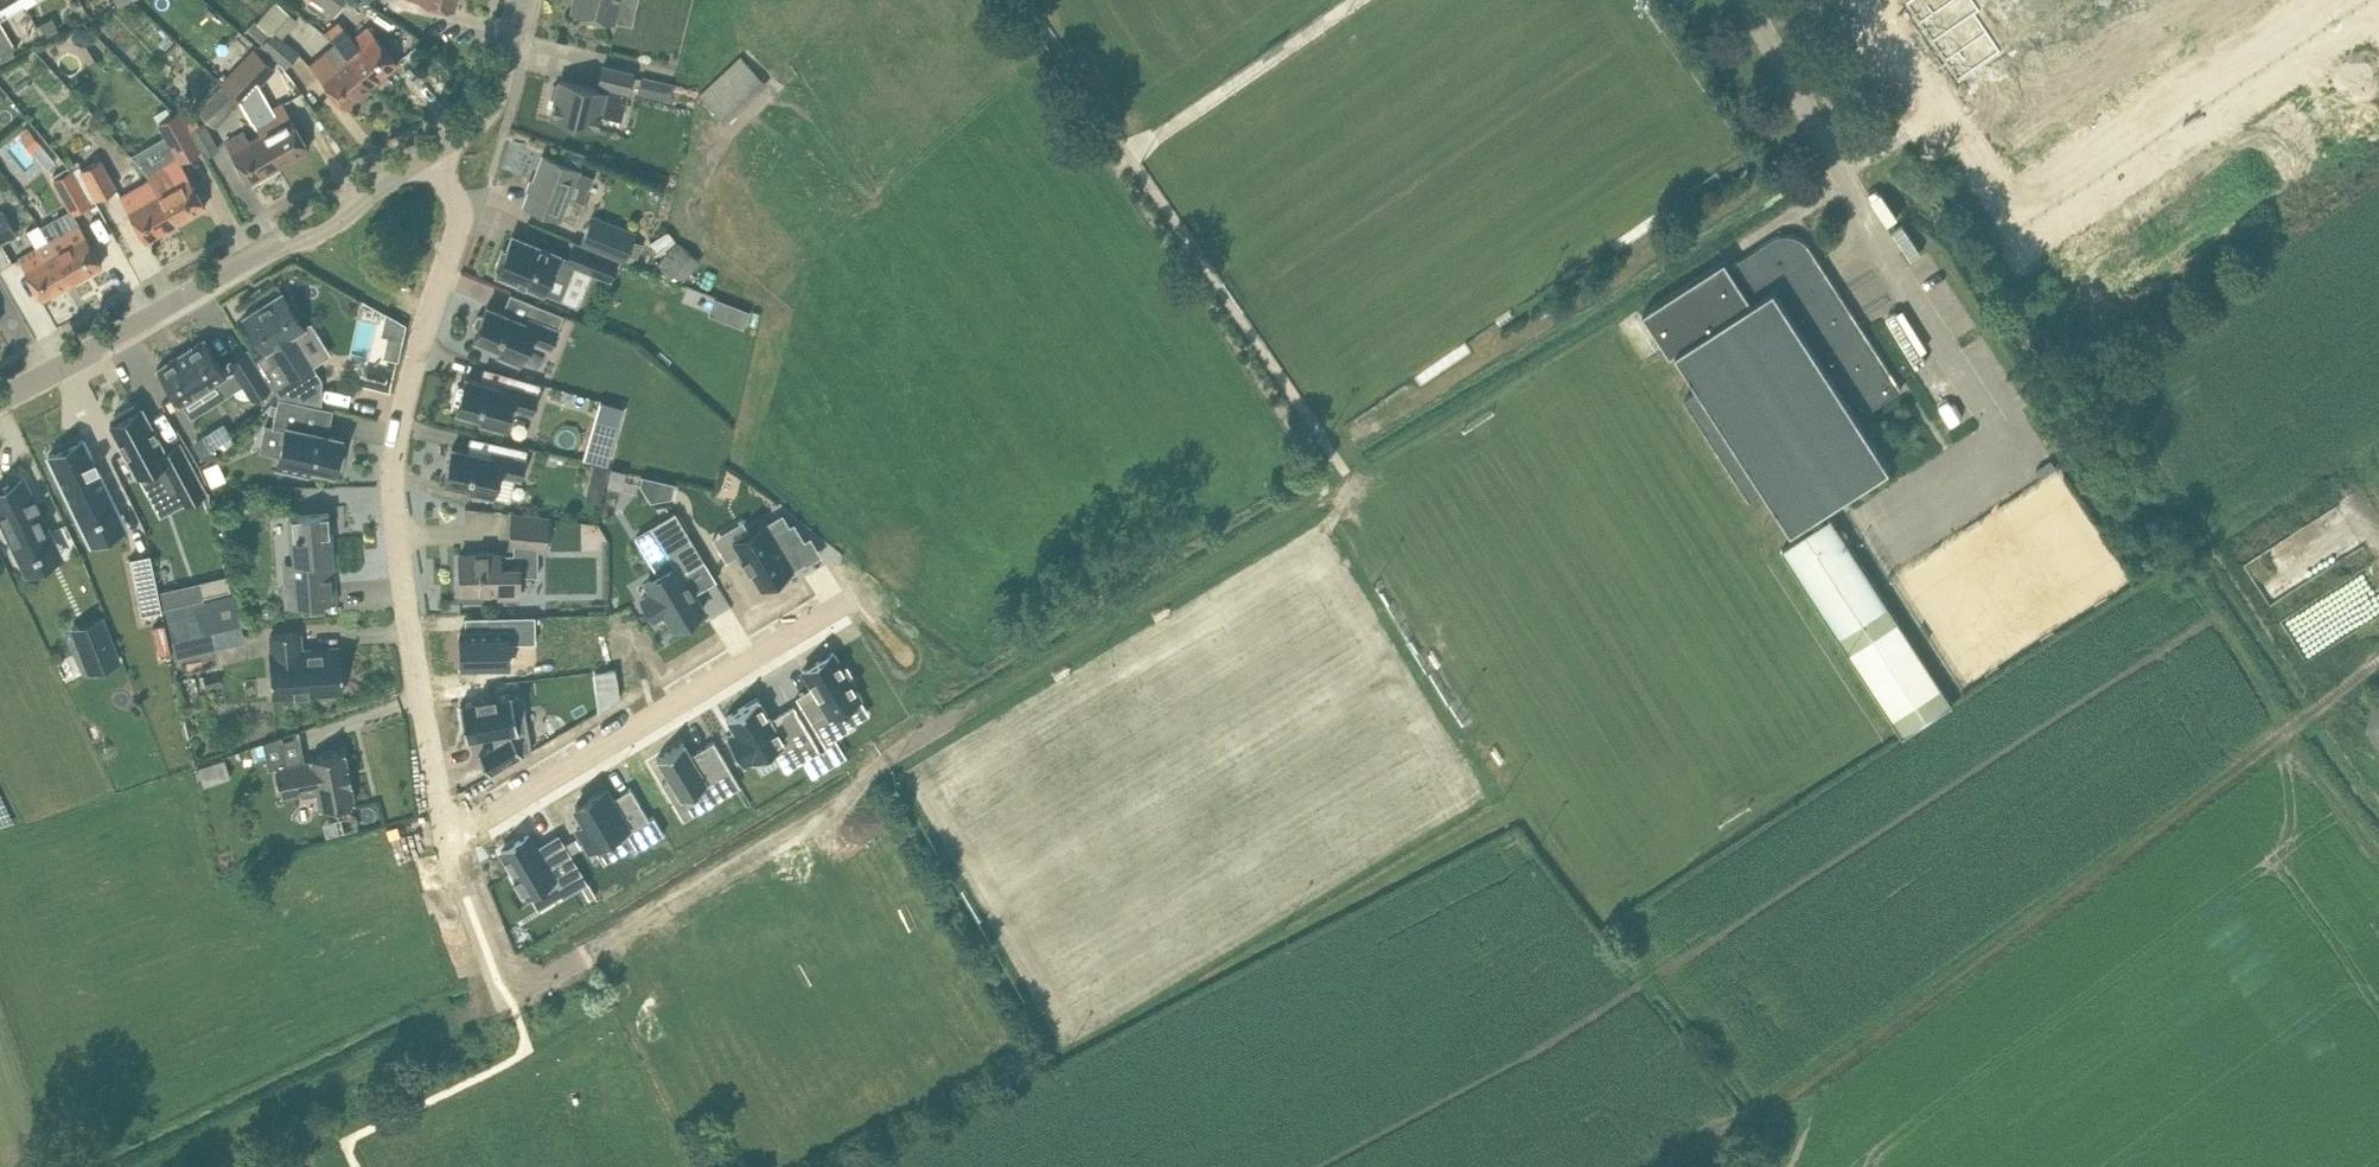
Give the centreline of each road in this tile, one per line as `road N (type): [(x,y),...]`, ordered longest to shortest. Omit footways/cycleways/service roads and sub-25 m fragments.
road 1 (track): [(1760,1114),(2378,661)]
road 2 (residential): [(450,845),(421,716),(392,471),(461,223),(438,148)]
road 3 (residential): [(1887,0),(2033,216),(2353,0)]
road 4 (unclassified): [(0,403),(308,231),(438,148)]
road 5 (residential): [(828,612),(450,845)]
road 6 (track): [(508,995),(795,830)]
road 7 (unclassified): [(1875,237),(1749,0)]
road 8 (unclassified): [(438,148),(477,126),(504,88),(525,0)]
road 9 (residential): [(494,967),(450,845)]

